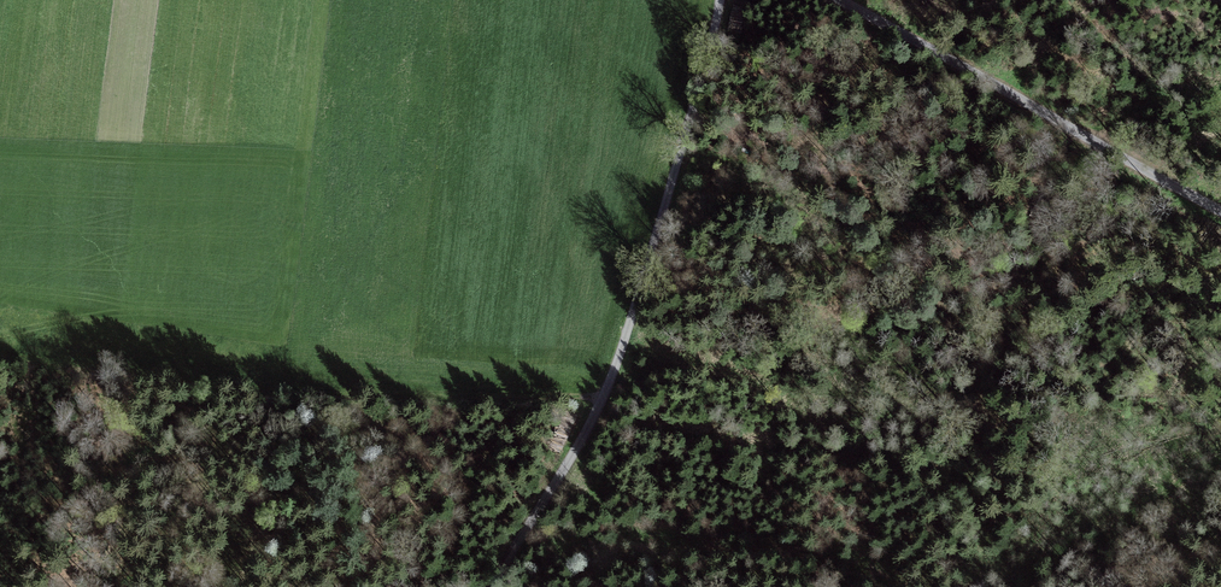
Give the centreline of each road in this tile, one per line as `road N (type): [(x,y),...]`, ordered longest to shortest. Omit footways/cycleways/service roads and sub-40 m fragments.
road 1 (unclassified): [(719,0),(597,401),(491,586)]
road 2 (track): [(0,355),(297,387),(597,401)]
road 3 (unclassified): [(834,0),(1220,212)]

